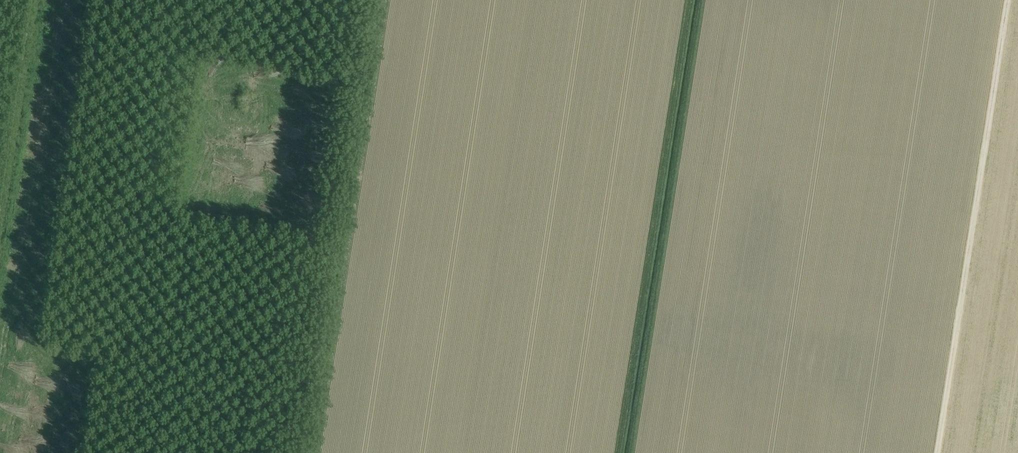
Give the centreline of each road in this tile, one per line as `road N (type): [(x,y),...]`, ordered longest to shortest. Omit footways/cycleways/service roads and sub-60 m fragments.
road 1 (unclassified): [(936,452),(1007,0)]

